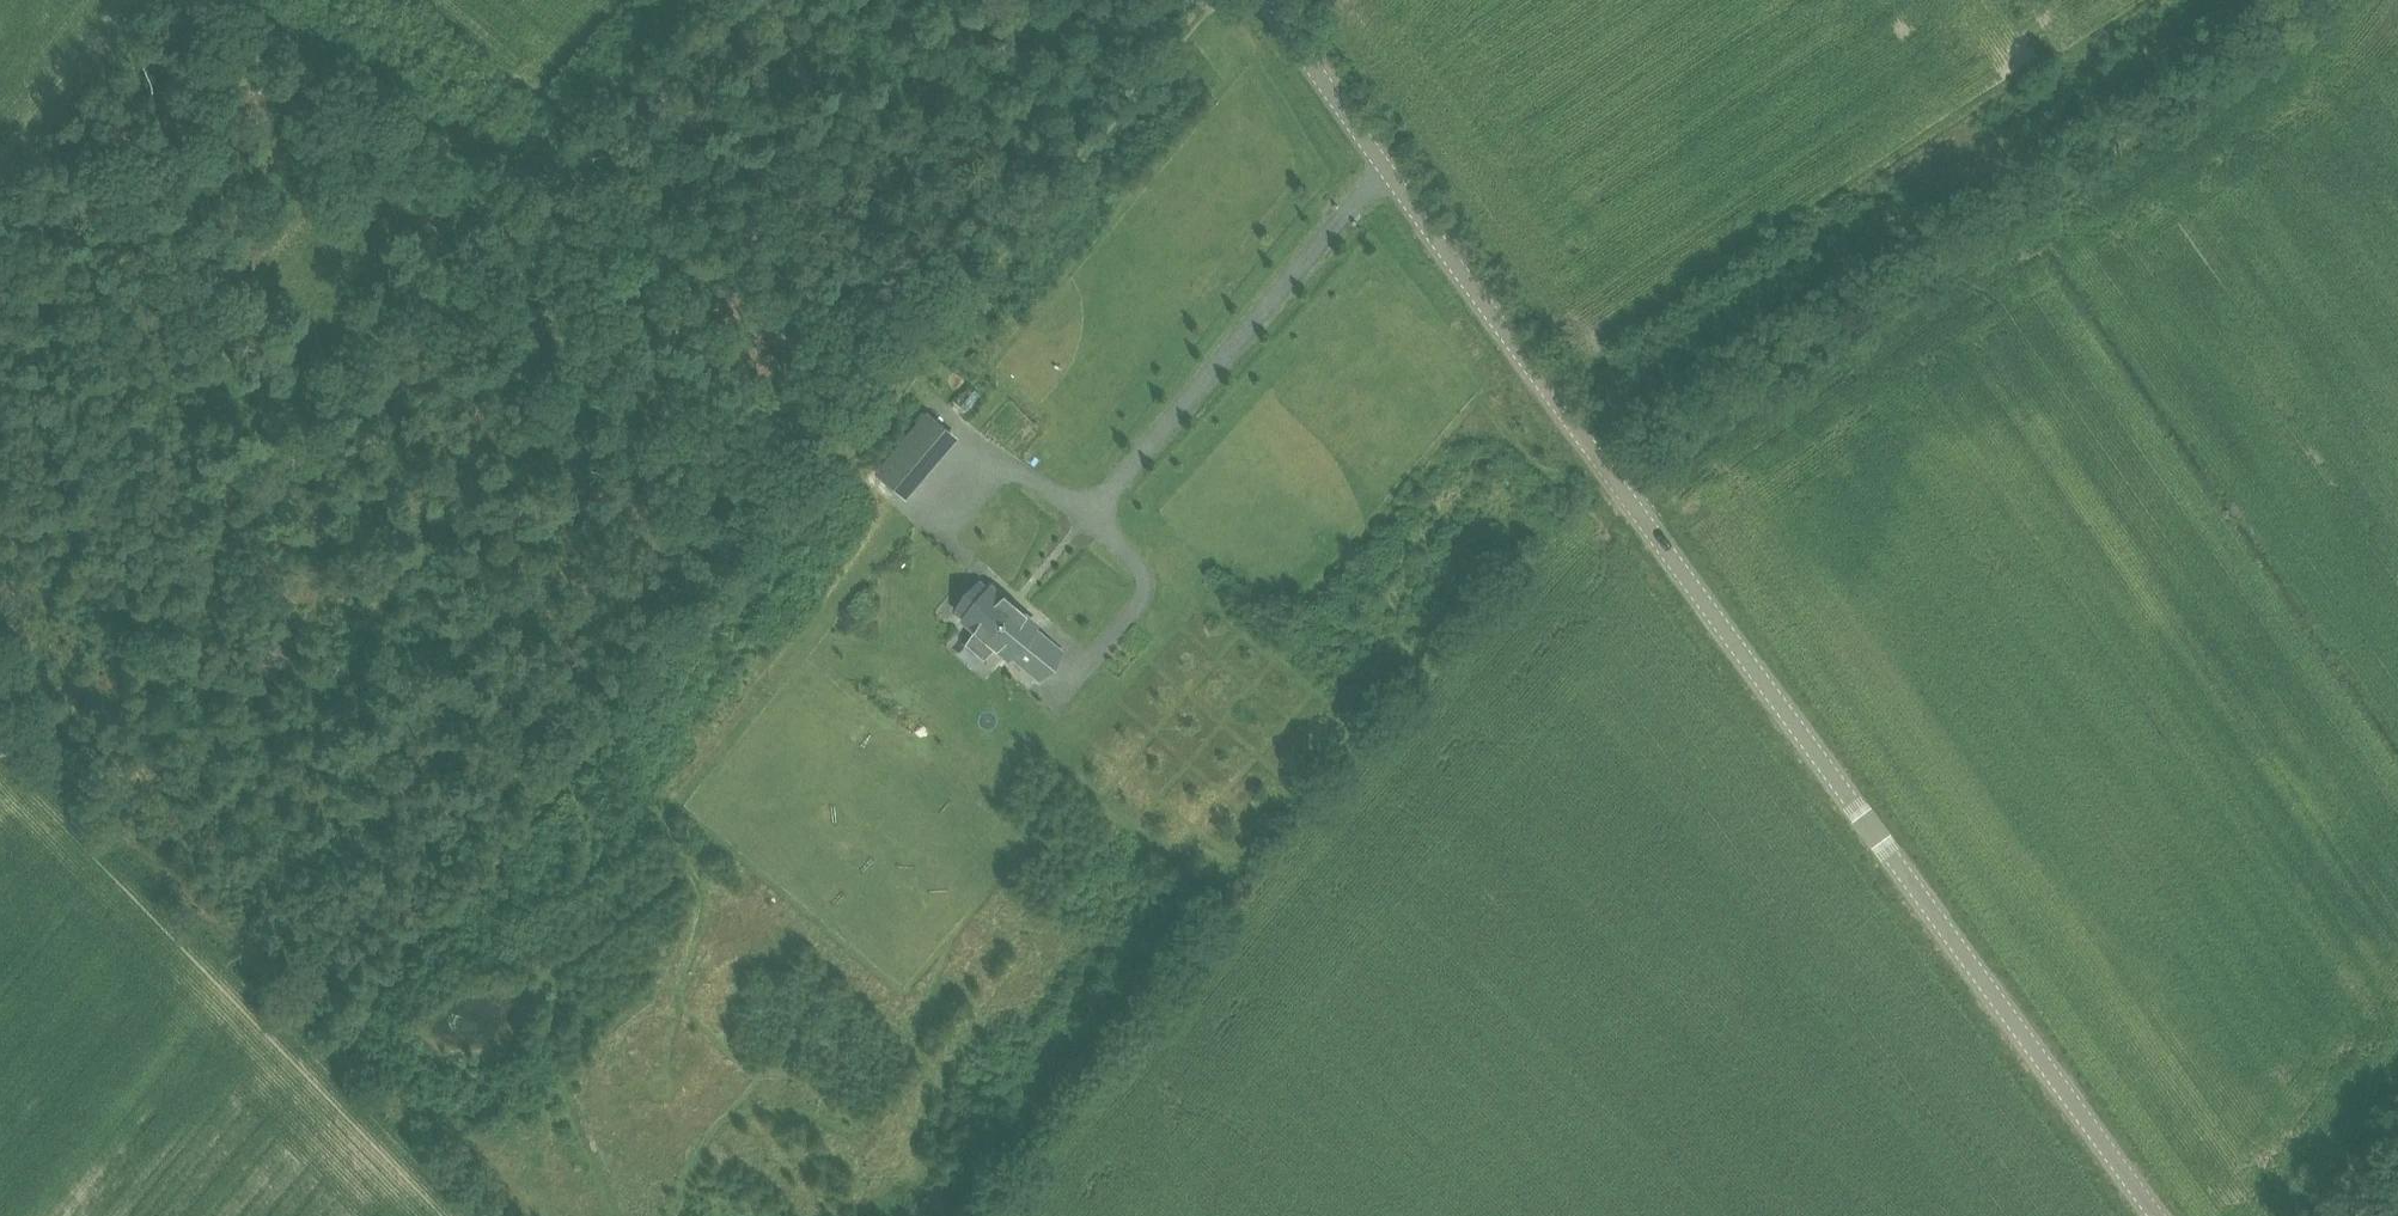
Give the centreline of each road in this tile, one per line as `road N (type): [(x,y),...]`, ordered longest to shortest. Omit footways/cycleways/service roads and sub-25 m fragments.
road 1 (unclassified): [(2160,1215),(1267,0)]
road 2 (track): [(221,0),(478,159),(524,158),(583,114),(700,0)]
road 3 (track): [(1196,0),(854,410)]

